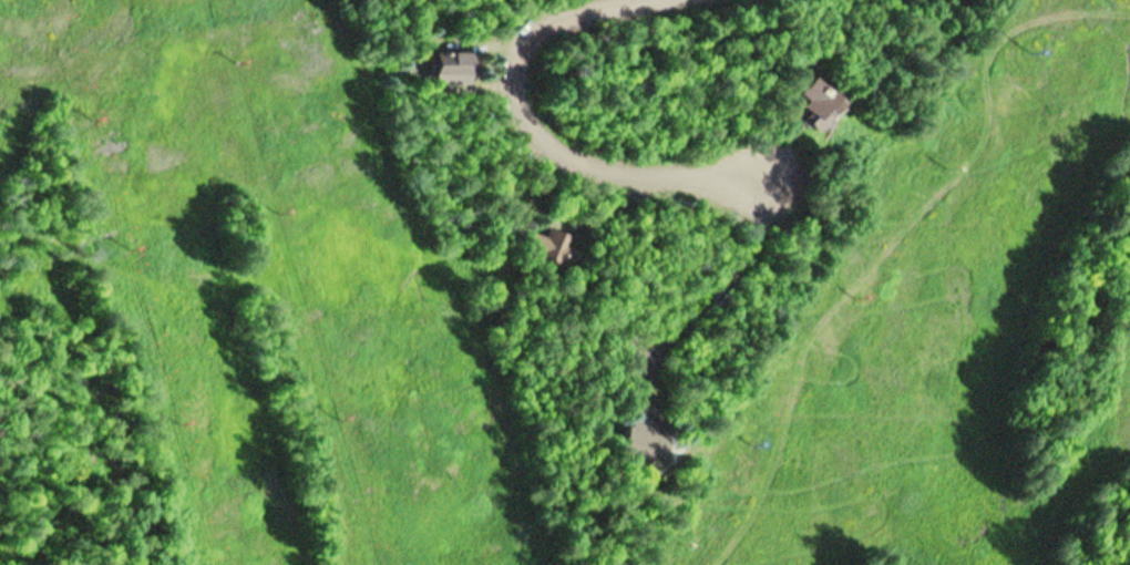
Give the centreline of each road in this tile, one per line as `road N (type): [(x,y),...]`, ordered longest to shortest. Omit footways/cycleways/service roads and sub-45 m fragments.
road 1 (residential): [(638,0),(594,8),(544,32),(522,54),(515,89),(535,129),(582,161),(651,179),(779,183)]

